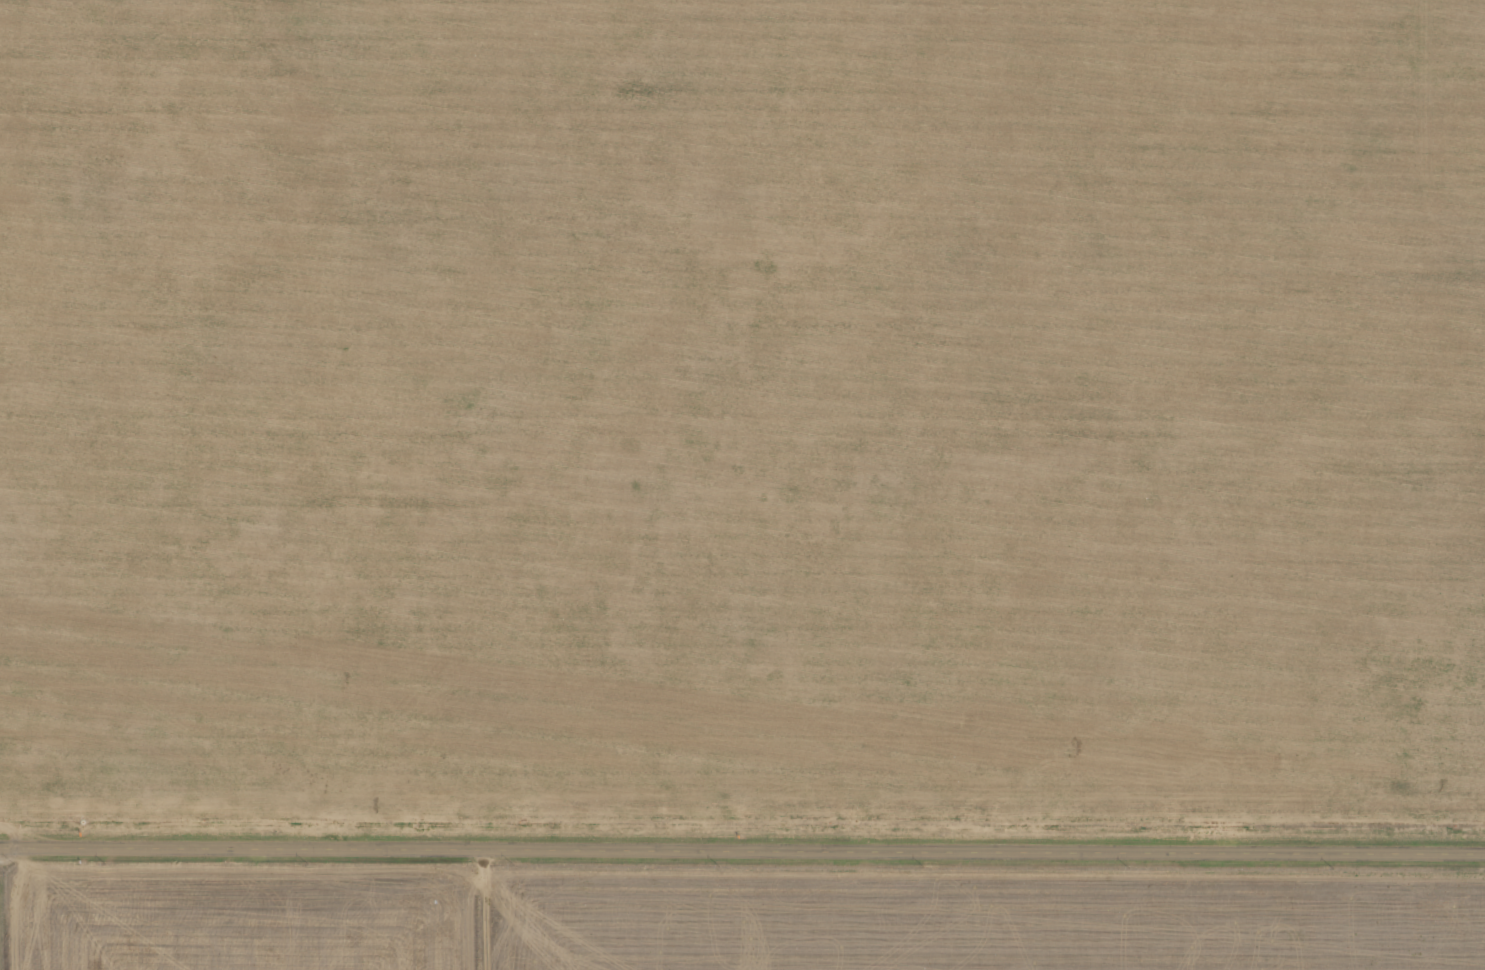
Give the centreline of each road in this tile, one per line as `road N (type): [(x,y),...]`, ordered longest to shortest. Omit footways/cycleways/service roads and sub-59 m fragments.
road 1 (residential): [(0,850),(1484,851)]

